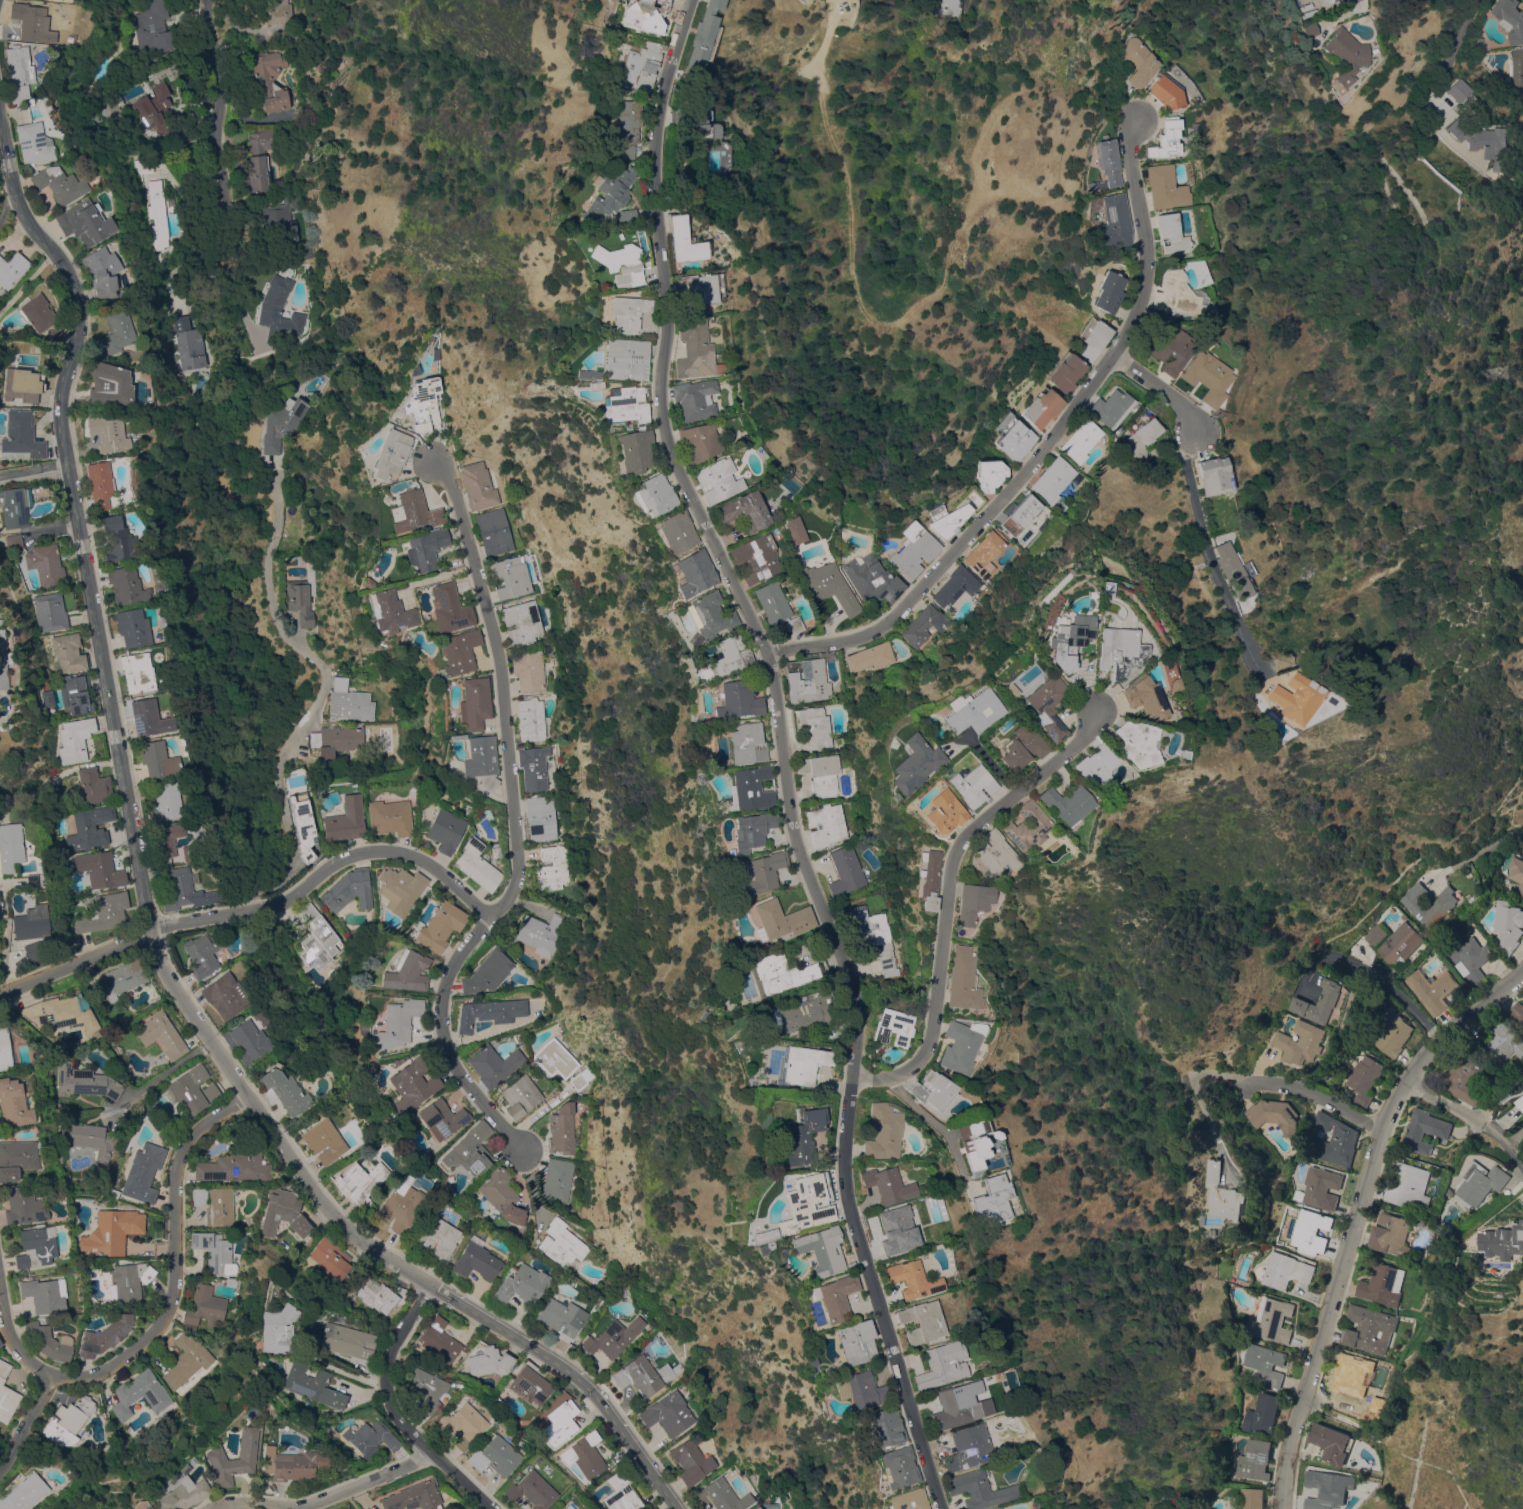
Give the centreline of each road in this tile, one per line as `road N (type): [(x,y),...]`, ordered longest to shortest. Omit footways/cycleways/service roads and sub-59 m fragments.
road 1 (residential): [(940,1508),(846,1193),(842,1145),(855,999),(791,829),(769,652),(661,418),(665,308),(650,163),(659,95),(686,0)]
road 2 (residential): [(151,929),(63,422),(80,318),(75,289),(20,210),(0,147)]
road 3 (residential): [(520,1150),(451,1064),(438,982),(493,910),(524,835),(499,666),(453,489),(434,462)]
road 4 (residential): [(769,652),(879,627),(958,553),(1115,355),(1143,279),(1145,239),(1125,131),(1132,115)]
road 5 (residential): [(1278,1508),(1282,1472),(1382,1131),(1438,1038),(1522,965)]
road 6 (track): [(821,95),(844,169),(856,304),(880,325),(936,290),(976,186),(976,144),(1012,95)]
road 7 (residential): [(852,1077),(889,1078),(922,1053),(932,1028),(954,848),(1069,745),(1087,725),(1091,704)]
road 8 (residential): [(244,913),(287,856),(282,751),(313,711),(327,675),(274,611),(267,556),(280,523),(276,474)]
road 9 (residential): [(431,1286),(335,1224),(167,973),(151,929)]
road 10 (residential): [(248,1095),(176,1148),(170,1318),(53,1382)]
road 11 (residential): [(151,929),(274,908),(349,857),(403,852),(493,910)]
road 12 (residential): [(676,1508),(606,1405),(569,1370),(431,1286)]
road 13 (residential): [(1382,1131),(1305,1091),(1201,1073),(1193,1084),(1222,1151)]
road 14 (residential): [(491,1508),(389,1406),(400,1334),(431,1286)]
road 15 (residential): [(221,235),(222,76),(206,0)]
road 16 (residential): [(429,1451),(410,1467),(297,1508),(211,1508)]
road 17 (residential): [(0,996),(151,929)]
road 18 (residential): [(1522,1170),(1506,1143),(1466,1113),(1405,1083)]

